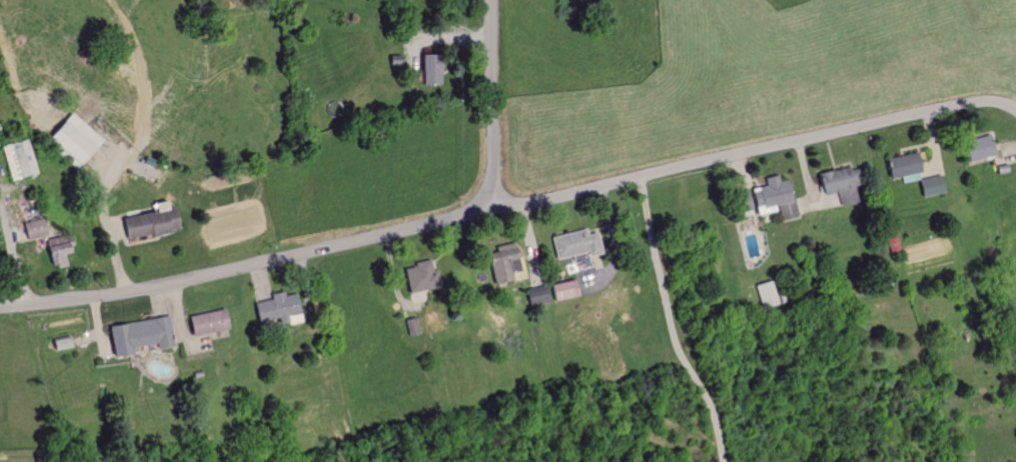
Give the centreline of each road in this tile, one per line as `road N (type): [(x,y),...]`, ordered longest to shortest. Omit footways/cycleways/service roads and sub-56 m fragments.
road 1 (residential): [(1015,115),(984,102),(495,210)]
road 2 (residential): [(495,210),(167,286),(0,309)]
road 3 (residential): [(489,0),(495,210)]

